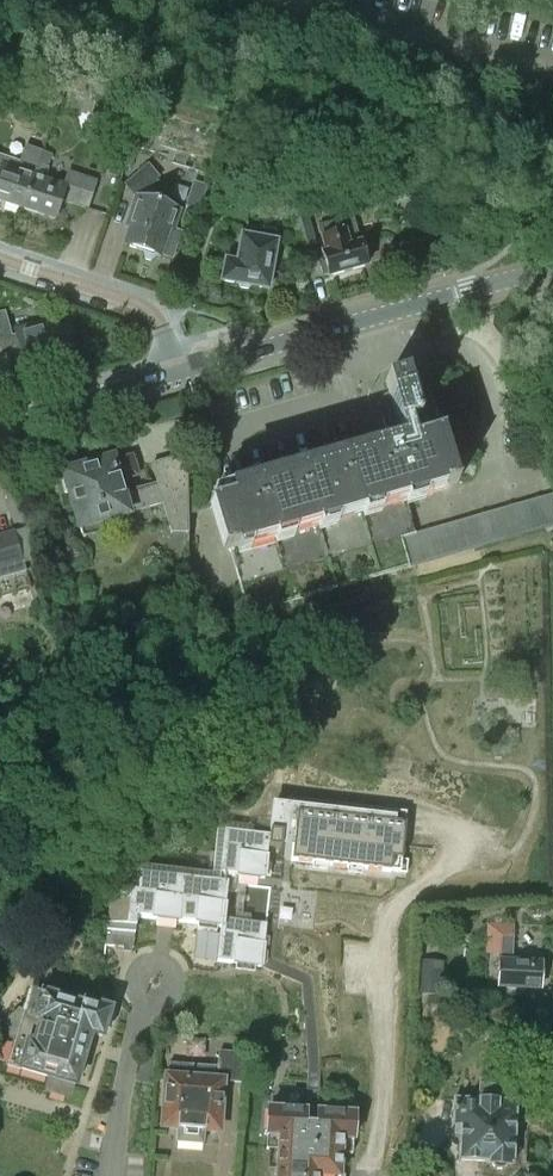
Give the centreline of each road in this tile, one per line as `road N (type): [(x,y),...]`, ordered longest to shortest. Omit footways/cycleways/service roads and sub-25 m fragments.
road 1 (secondary): [(175,375),(552,267)]
road 2 (residential): [(0,260),(145,312),(175,375)]
road 3 (residential): [(156,982),(117,1106),(109,1175)]
road 4 (secondary): [(0,425),(175,375)]

